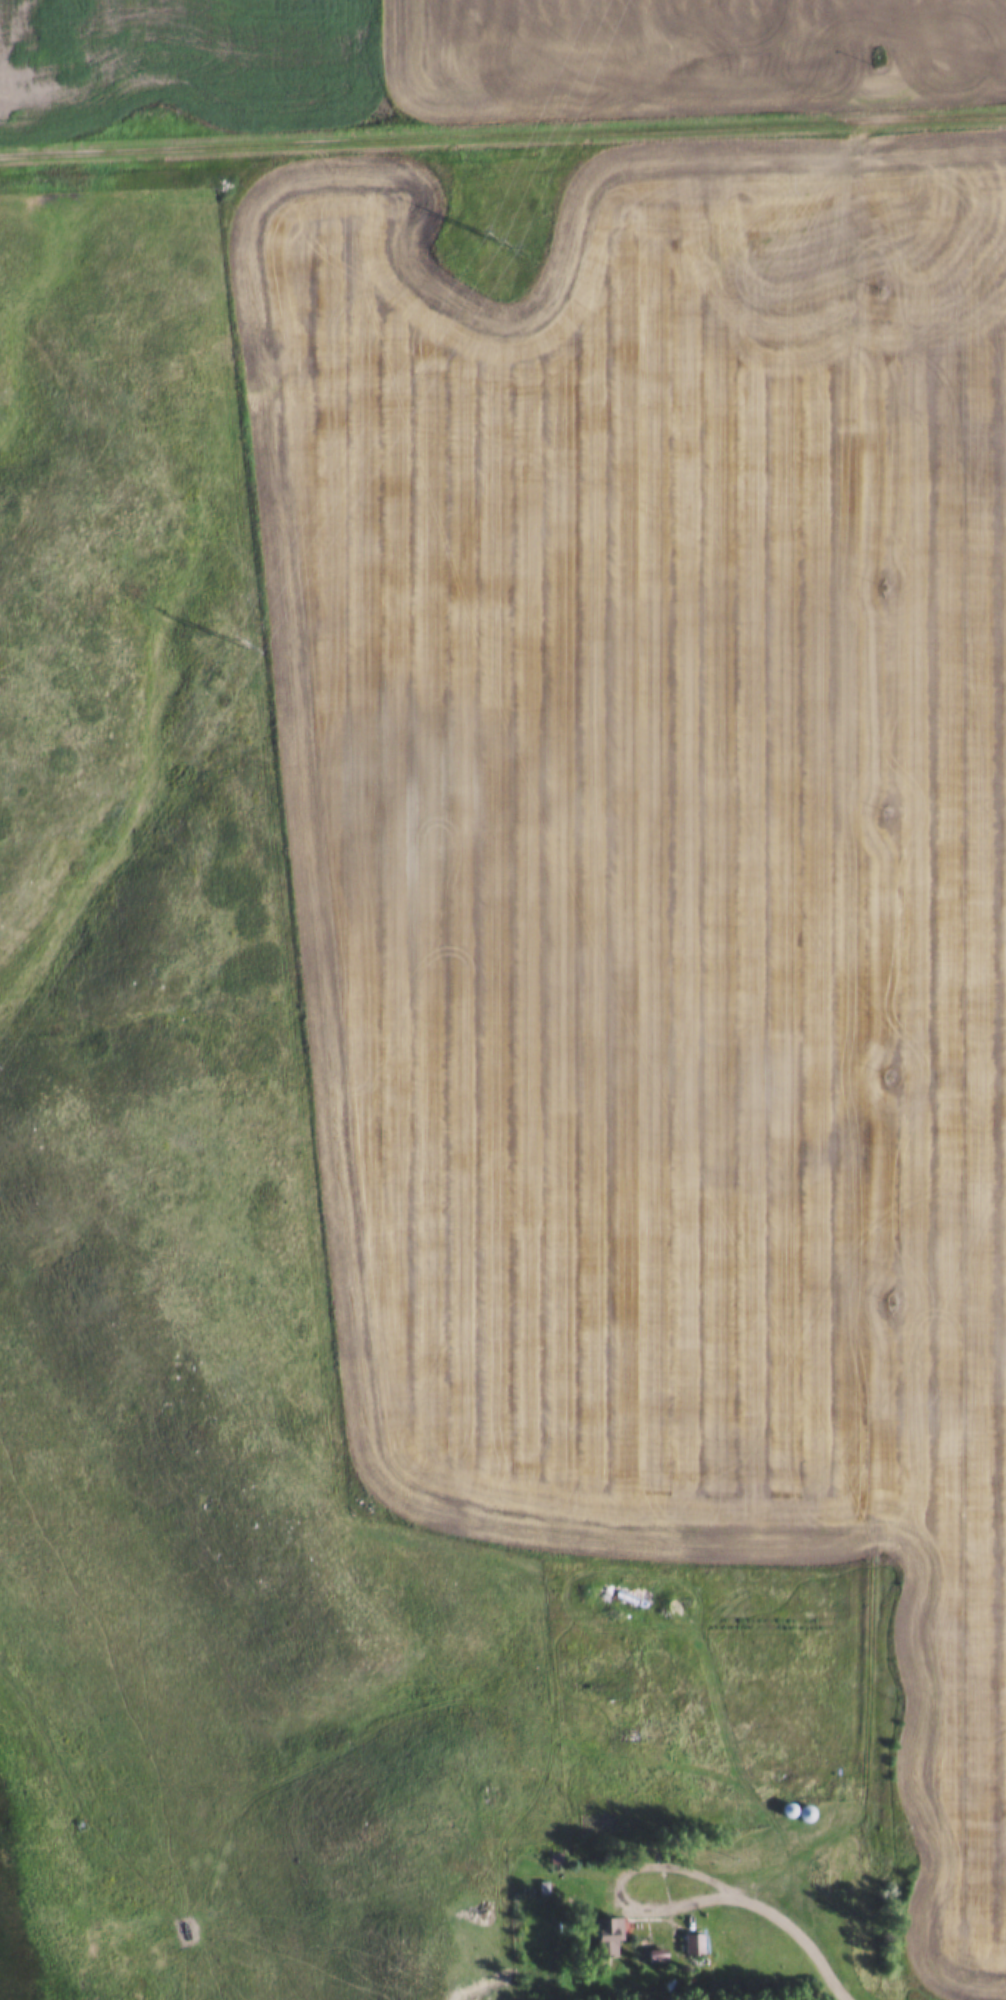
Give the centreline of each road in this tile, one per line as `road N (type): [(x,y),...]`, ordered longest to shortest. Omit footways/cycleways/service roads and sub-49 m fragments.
road 1 (track): [(865,119),(875,1457),(867,1780),(896,1879),(901,1963),(913,1999)]
road 2 (track): [(1005,113),(0,154)]

